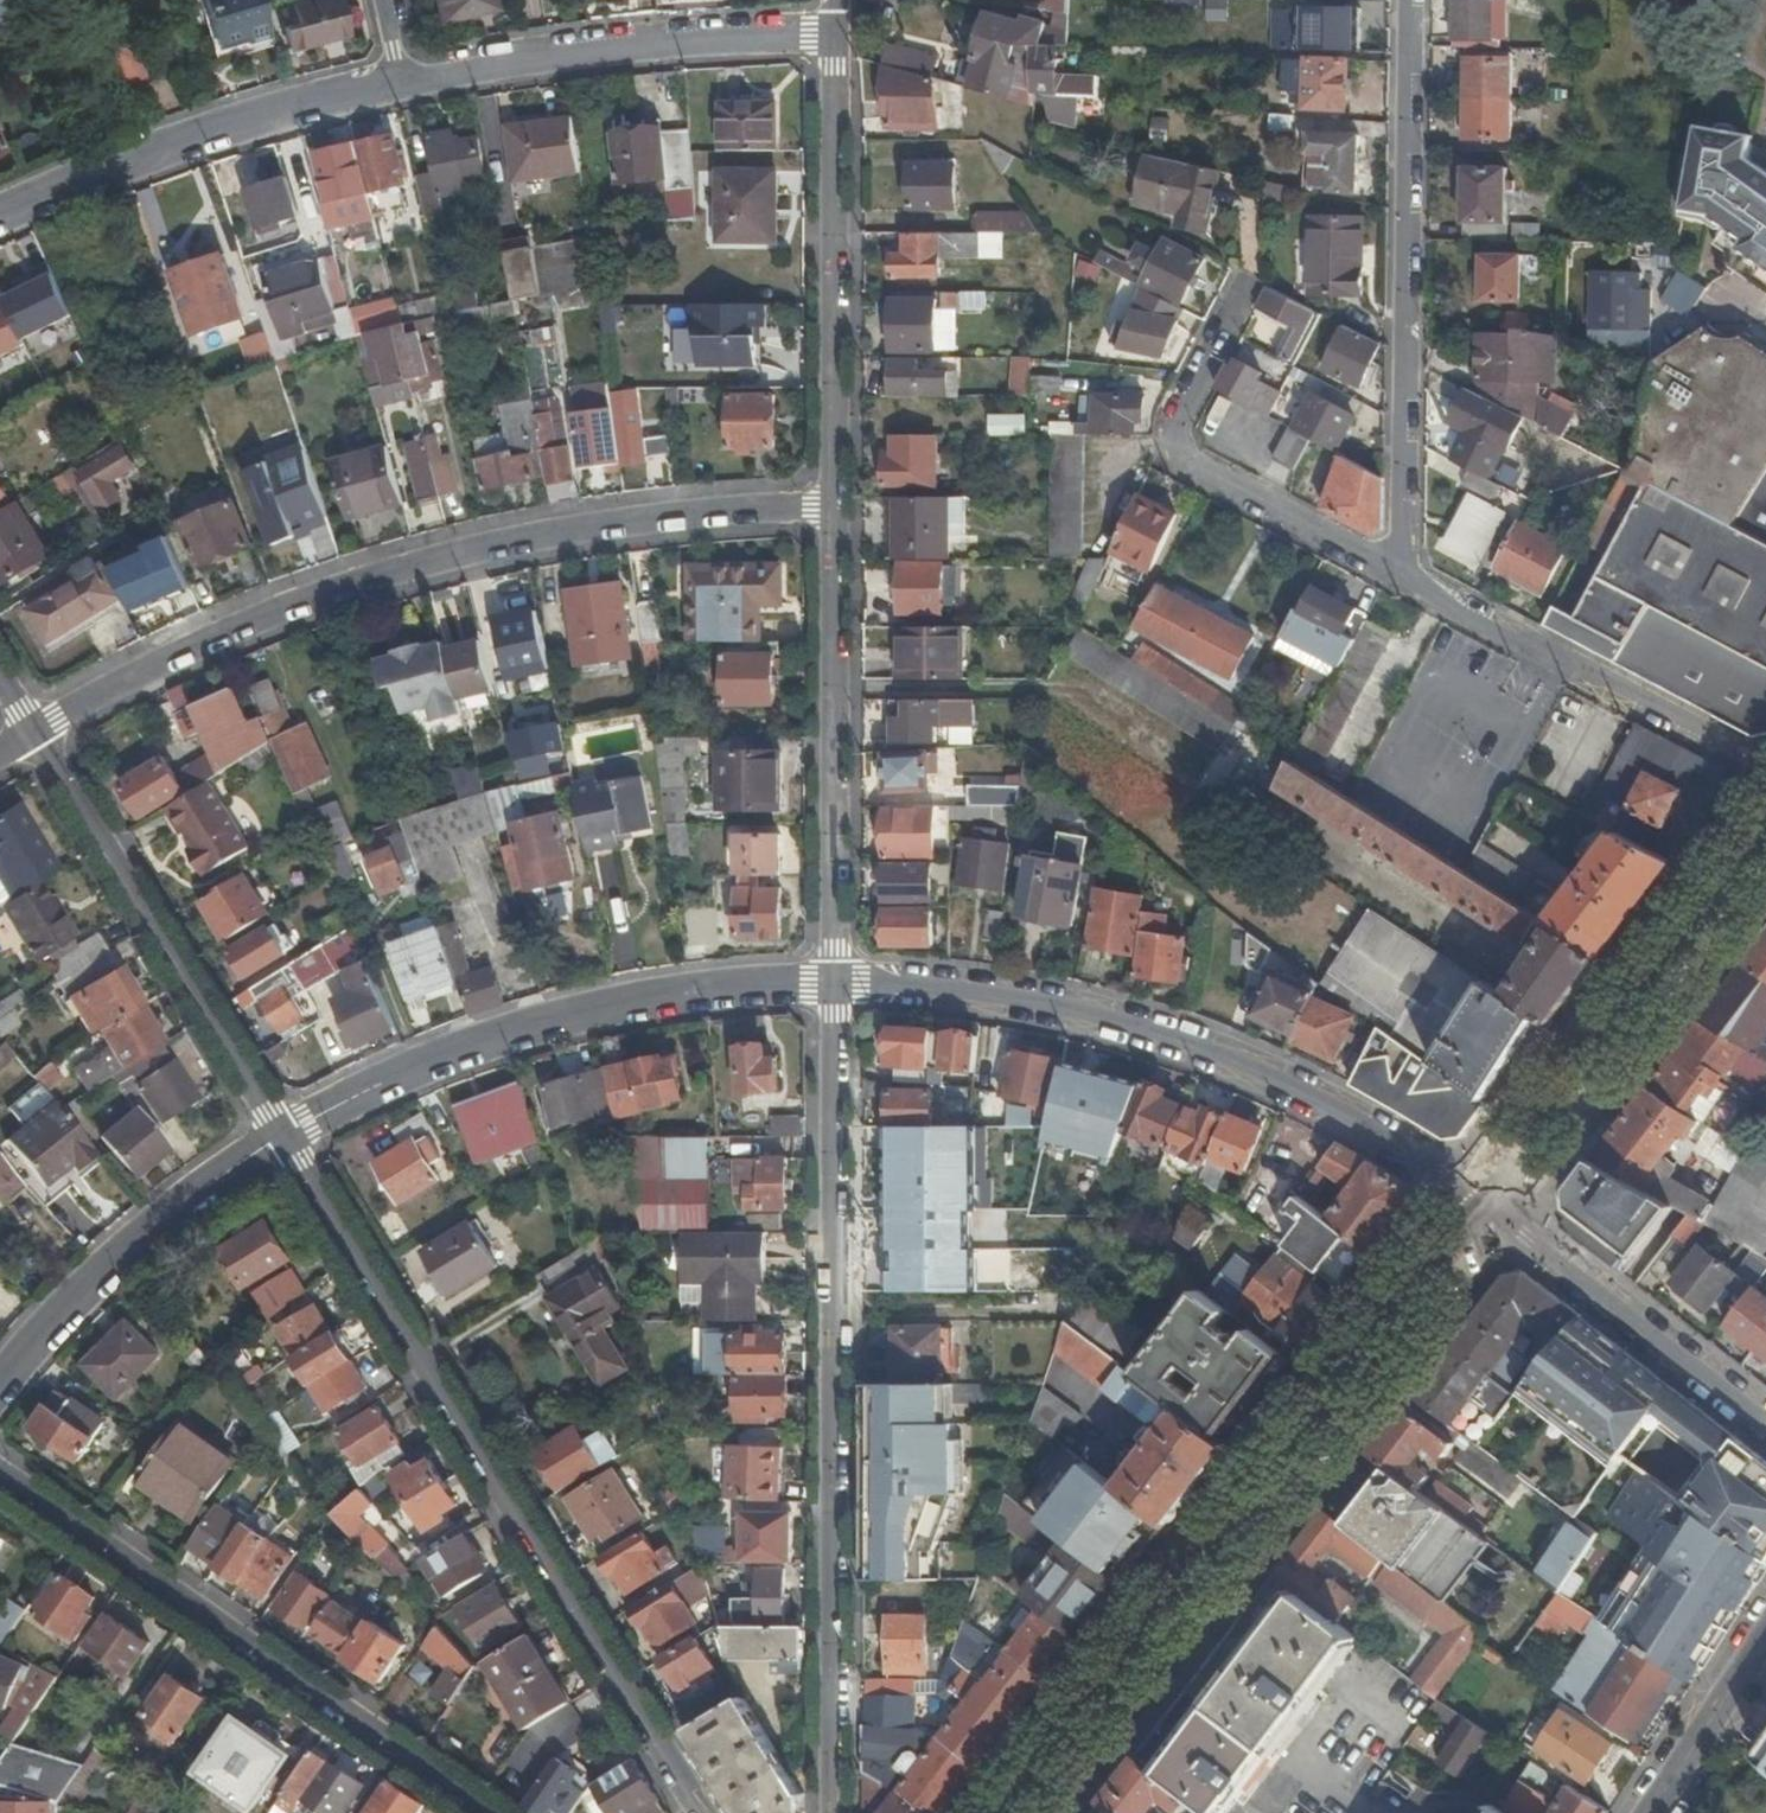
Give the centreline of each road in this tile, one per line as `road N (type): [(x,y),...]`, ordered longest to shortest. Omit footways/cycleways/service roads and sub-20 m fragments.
road 1 (residential): [(835,508),(653,515),(429,557),(247,624),(35,730)]
road 2 (residential): [(835,982),(828,1812)]
road 3 (residential): [(699,1812),(281,1137)]
road 4 (residential): [(1490,1199),(1036,1812)]
road 5 (residential): [(835,982),(1040,1004),(1196,1043),(1344,1107),(1490,1199)]
road 6 (residential): [(0,1471),(498,1812)]
road 7 (residential): [(281,1137),(409,1075),(561,1017),(689,989),(835,982)]
road 8 (residential): [(1413,0),(1405,574)]
road 9 (residential): [(281,1137),(35,730)]
road 10 (residential): [(835,508),(835,982)]
road 11 (residential): [(837,36),(835,508)]
road 12 (residential): [(1765,846),(1490,1199)]
road 13 (residential): [(0,214),(231,126),(410,72)]
road 14 (residential): [(410,72),(560,50),(837,36)]
road 15 (residential): [(1241,299),(1180,463),(1405,574)]
road 16 (residential): [(1405,574),(1765,767)]
road 17 (residential): [(0,1387),(82,1288),(281,1137)]
road 18 (residential): [(1490,1199),(1765,1418)]
road 19 (tertiary): [(1644,1812),(1765,1625)]

